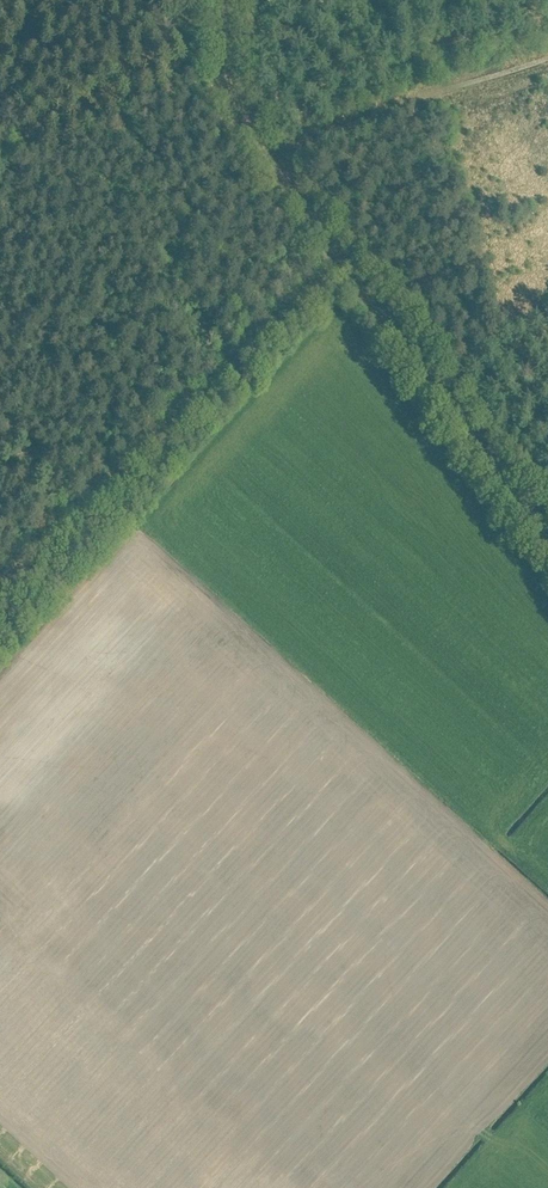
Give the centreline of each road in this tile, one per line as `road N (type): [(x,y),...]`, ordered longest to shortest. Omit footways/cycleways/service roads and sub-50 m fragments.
road 1 (track): [(0,561),(184,414),(338,261)]
road 2 (track): [(547,543),(338,261)]
road 3 (track): [(270,167),(436,96),(547,61)]
road 4 (track): [(270,167),(232,101),(224,0)]

